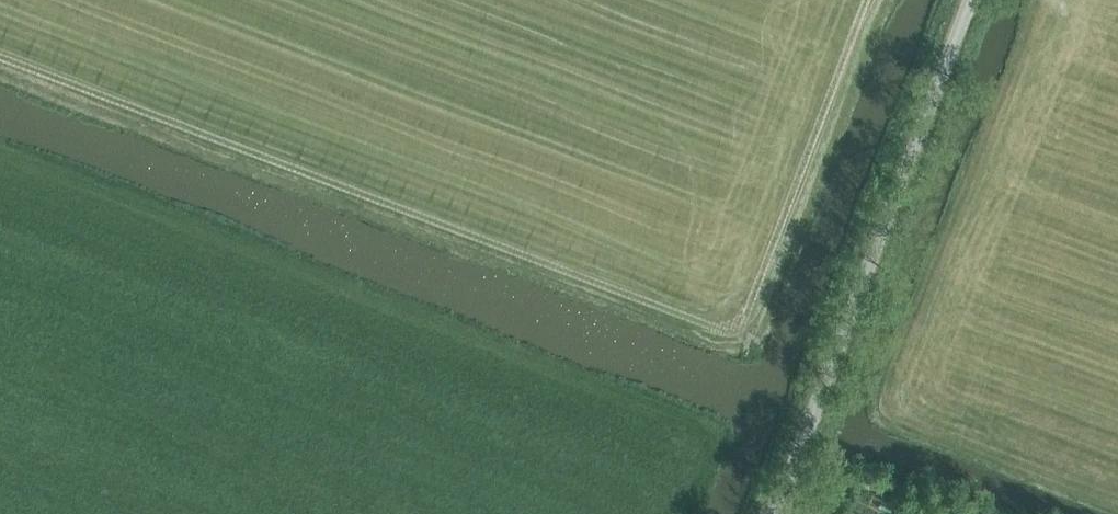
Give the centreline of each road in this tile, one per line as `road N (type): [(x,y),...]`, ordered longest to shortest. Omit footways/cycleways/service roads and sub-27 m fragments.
road 1 (unclassified): [(776,513),(972,0)]

